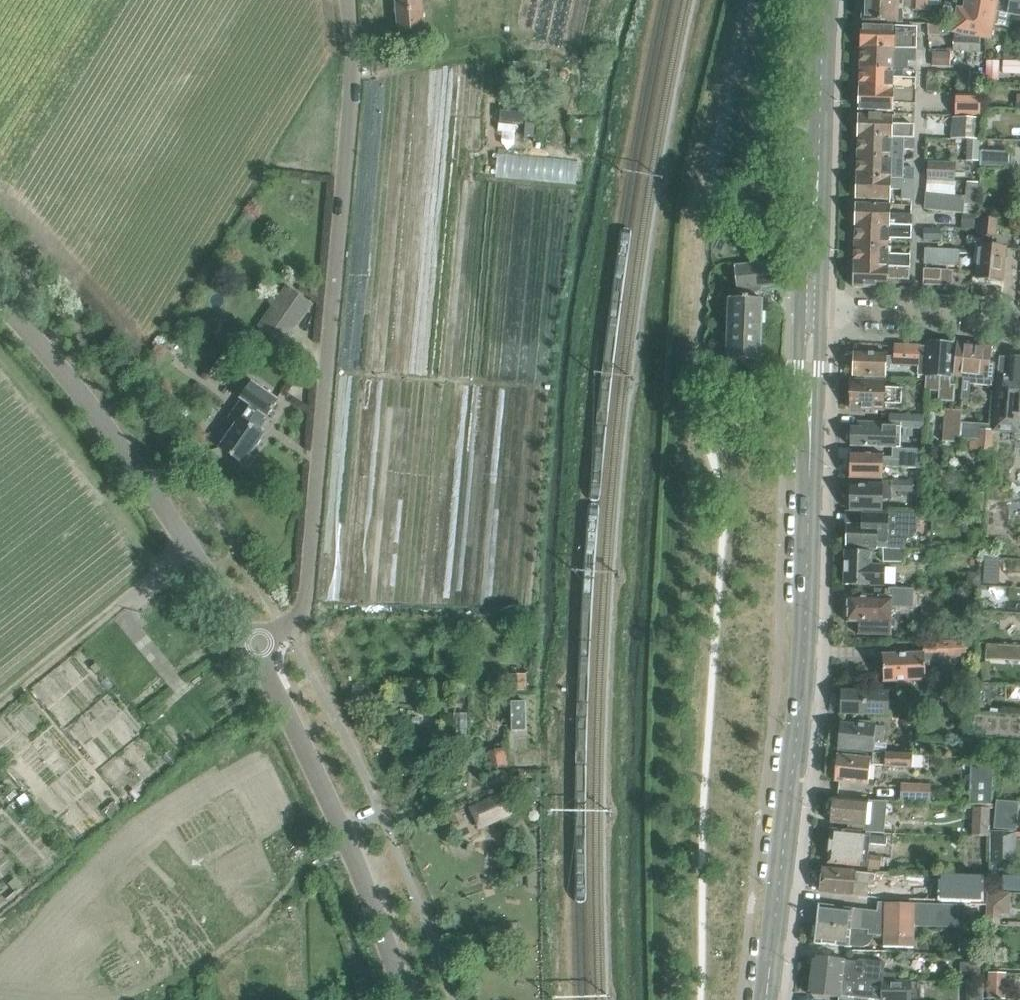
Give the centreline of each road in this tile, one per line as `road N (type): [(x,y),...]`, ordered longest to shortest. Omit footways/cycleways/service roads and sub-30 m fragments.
road 1 (secondary): [(765,999),(803,655),(814,309)]
road 2 (unclassified): [(347,0),(351,63),(309,592),(300,615),(254,649)]
road 3 (unclassified): [(254,649),(192,549),(0,298)]
road 4 (unclassified): [(406,999),(328,797),(254,649)]
road 5 (secondary): [(814,309),(824,0)]
road 6 (track): [(351,63),(571,48),(589,35),(607,0)]
road 7 (track): [(192,549),(0,700)]
road 8 (residential): [(1019,330),(902,311),(814,309)]

